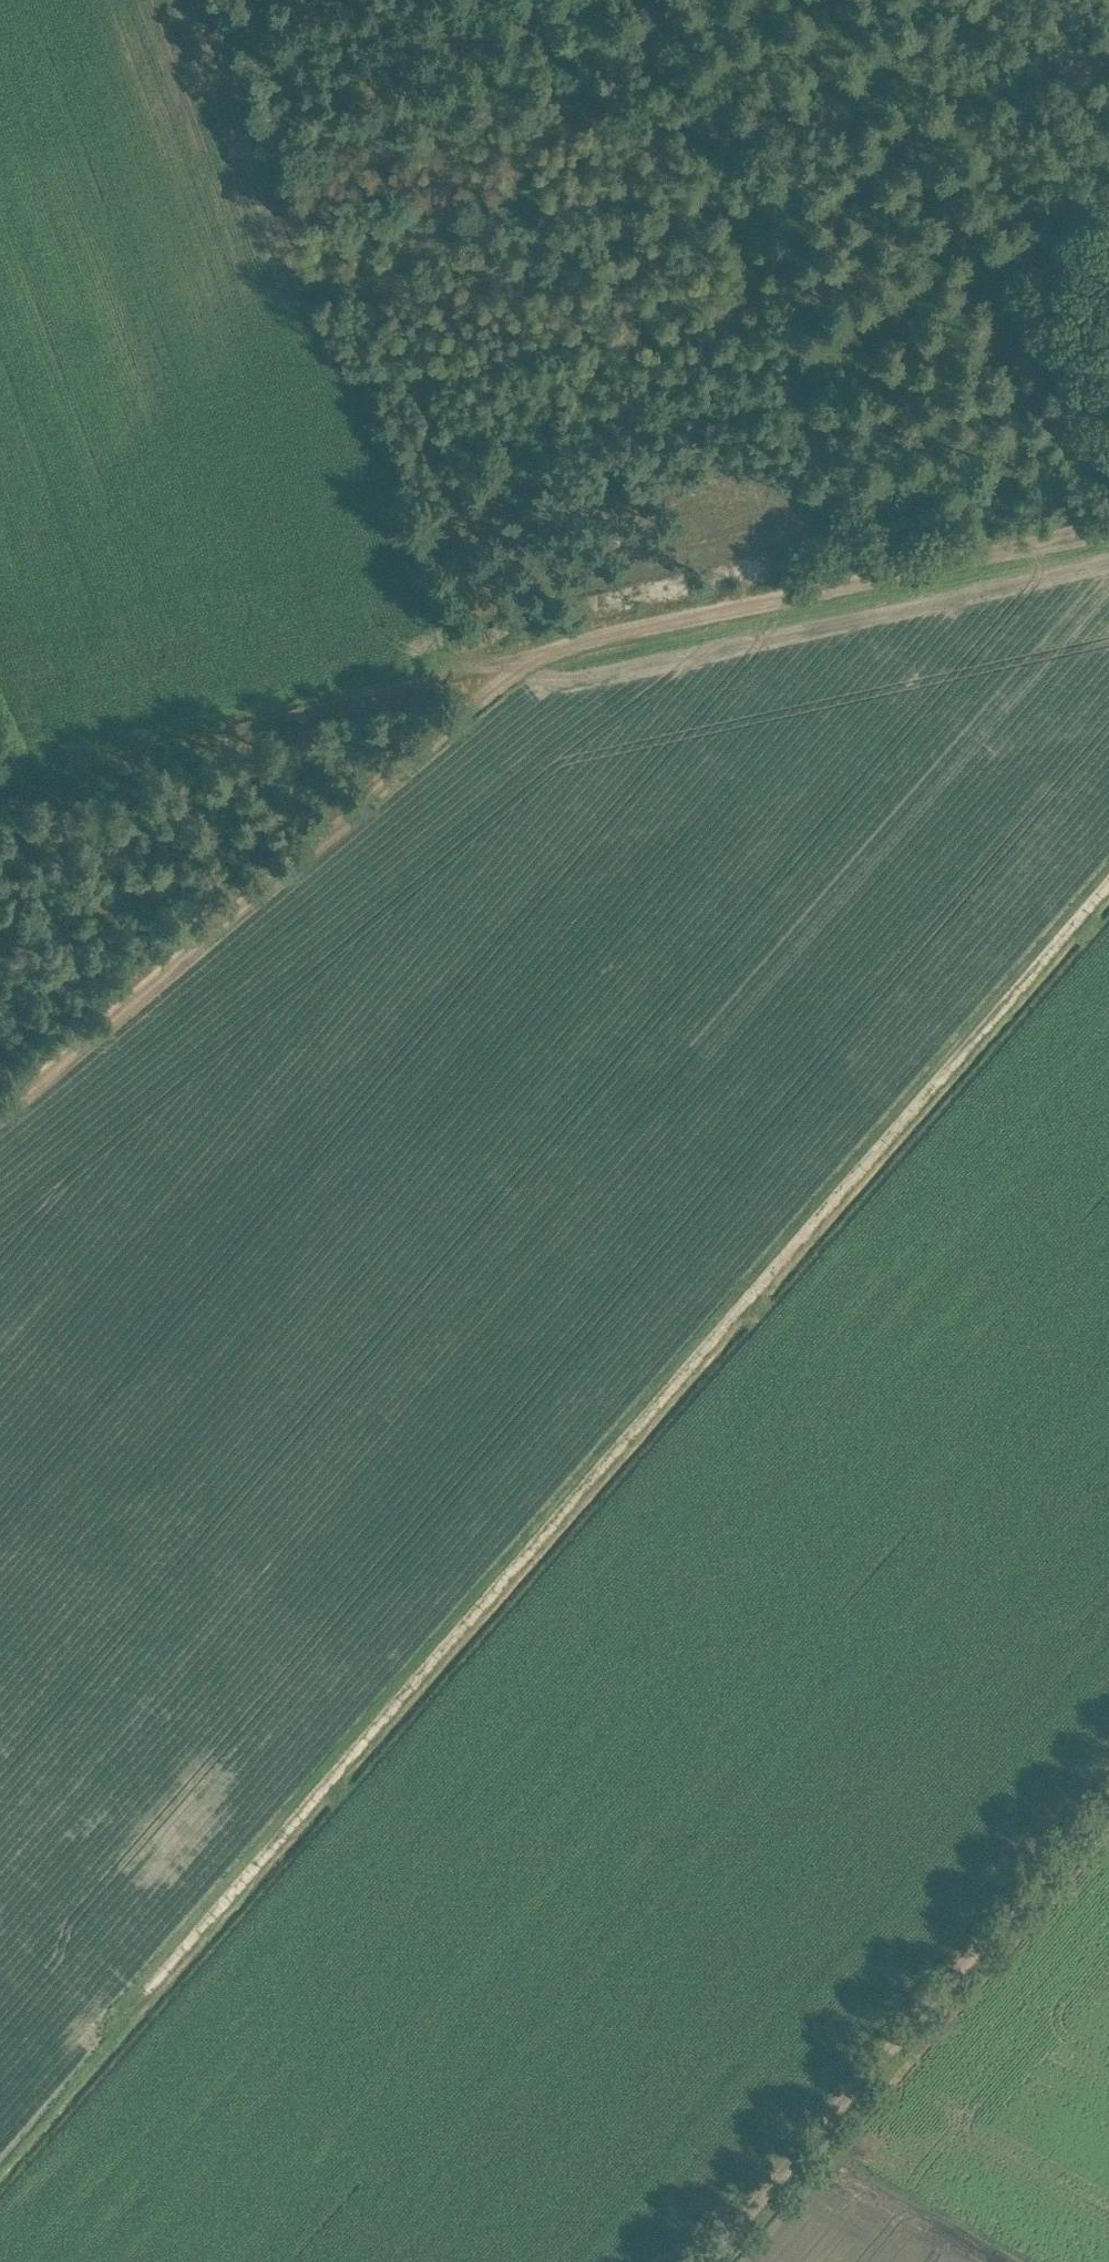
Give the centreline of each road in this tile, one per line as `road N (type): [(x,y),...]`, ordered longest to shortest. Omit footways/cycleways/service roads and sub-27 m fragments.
road 1 (track): [(146,1998),(1108,891)]
road 2 (track): [(515,659),(0,1103)]
road 3 (track): [(653,0),(874,576)]
road 4 (track): [(706,2261),(1108,1796)]
road 5 (track): [(515,659),(0,775)]
road 6 (track): [(874,576),(515,659)]
road 7 (track): [(1108,528),(874,576)]

